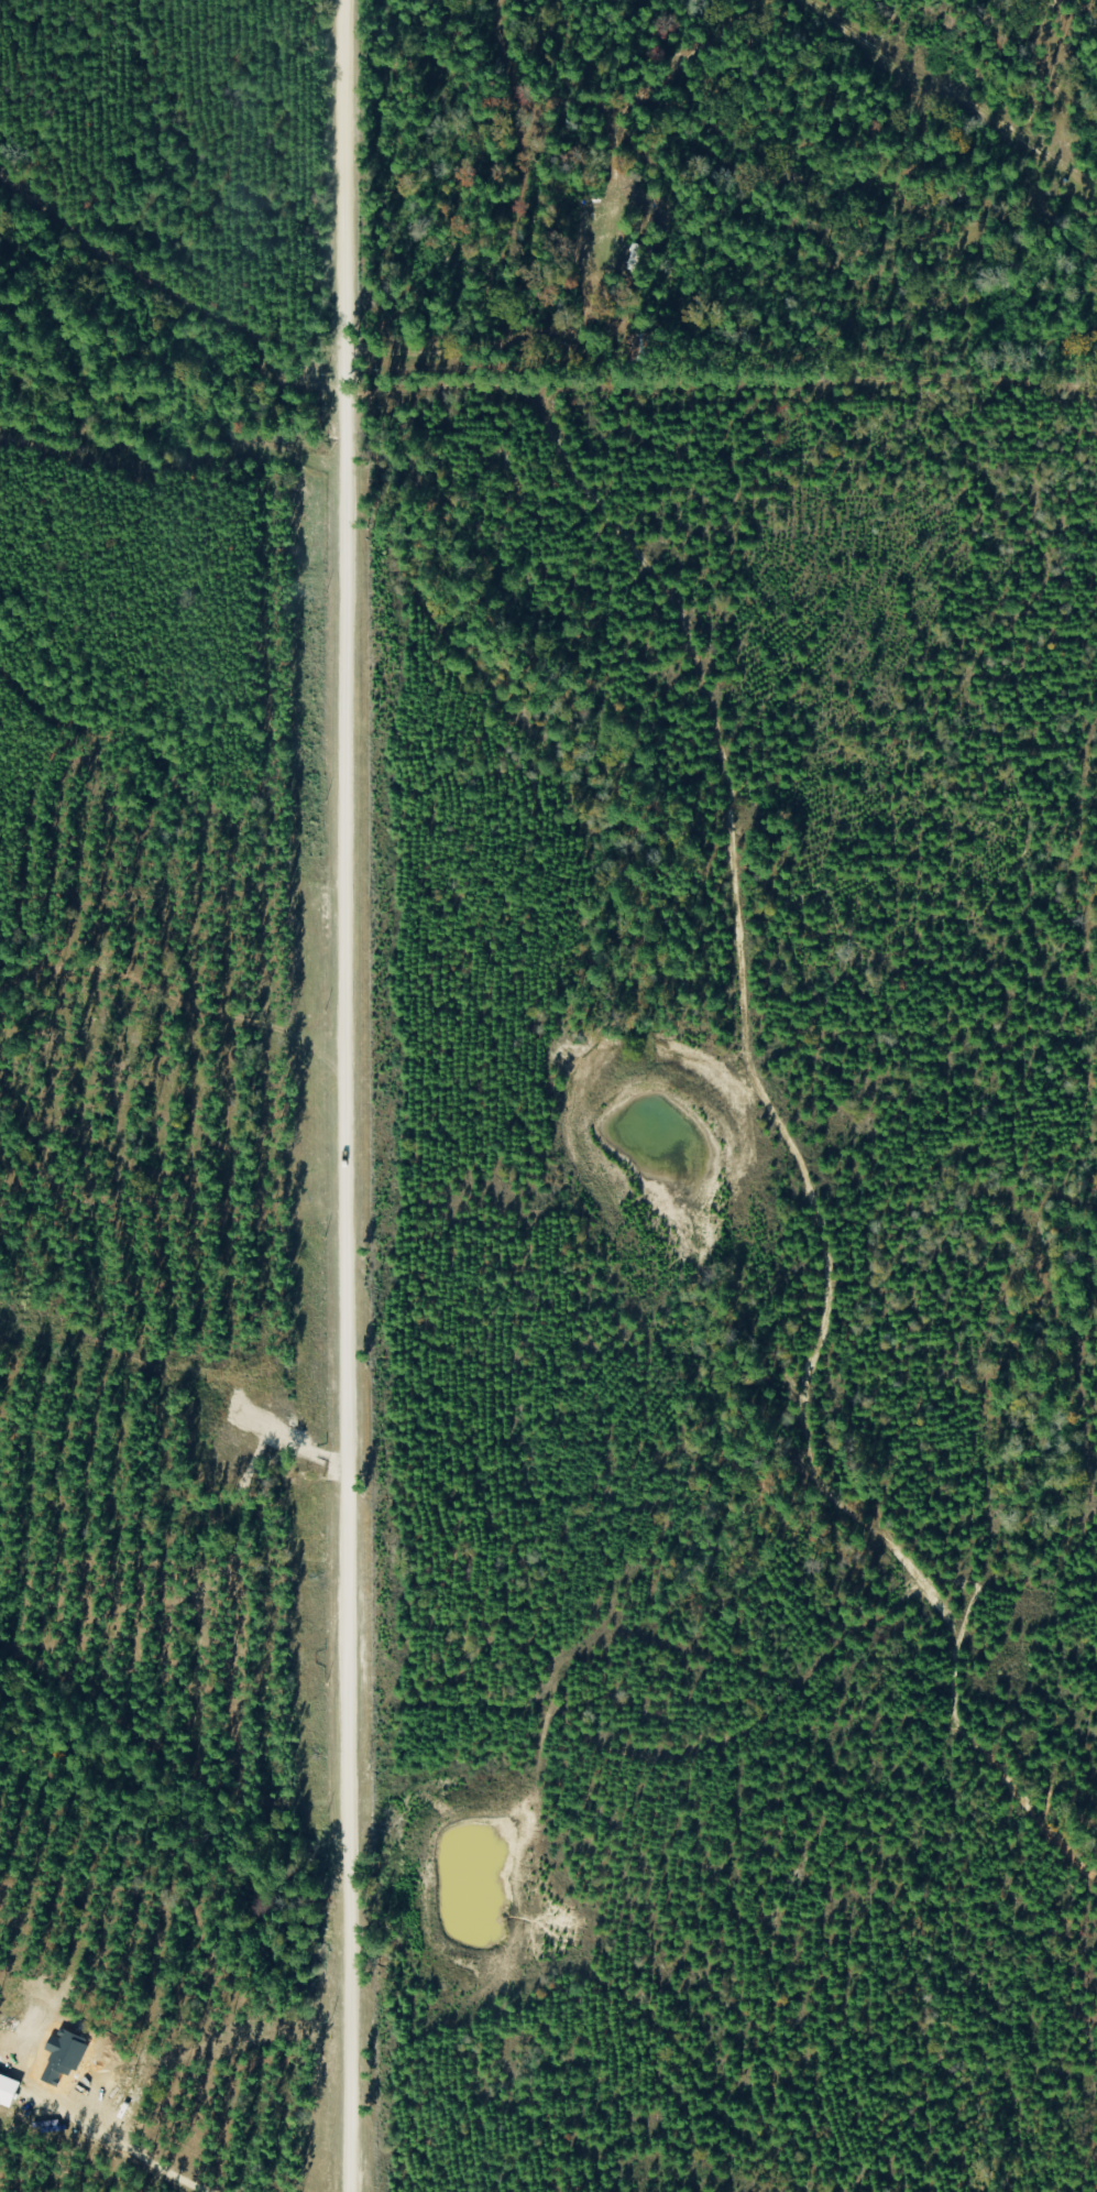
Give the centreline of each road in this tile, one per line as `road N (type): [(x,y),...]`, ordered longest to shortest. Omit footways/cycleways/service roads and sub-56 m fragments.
road 1 (residential): [(343,2191),(340,0)]
road 2 (residential): [(1096,1756),(910,1595),(769,1393),(720,1371),(551,1442),(339,1426)]

